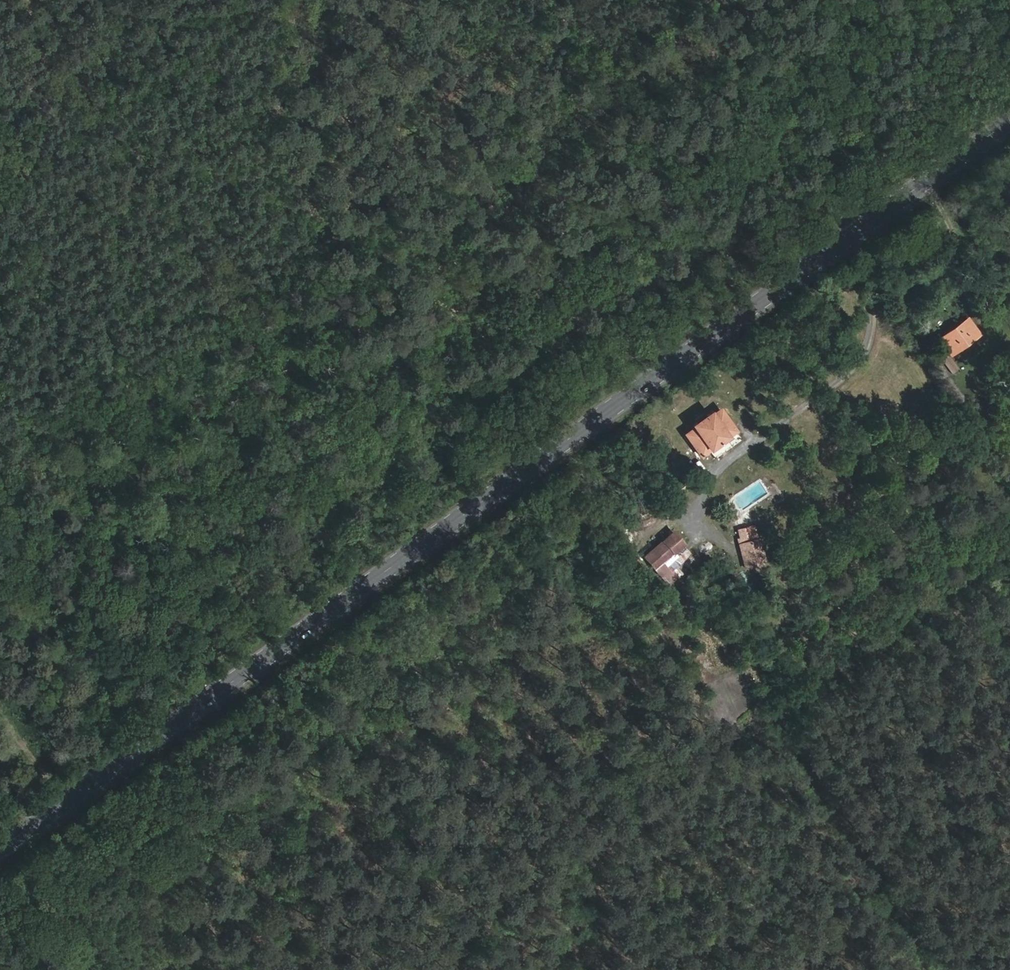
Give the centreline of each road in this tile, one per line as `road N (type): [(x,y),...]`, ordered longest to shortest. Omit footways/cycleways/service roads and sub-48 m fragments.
road 1 (primary): [(1009,118),(0,850)]

